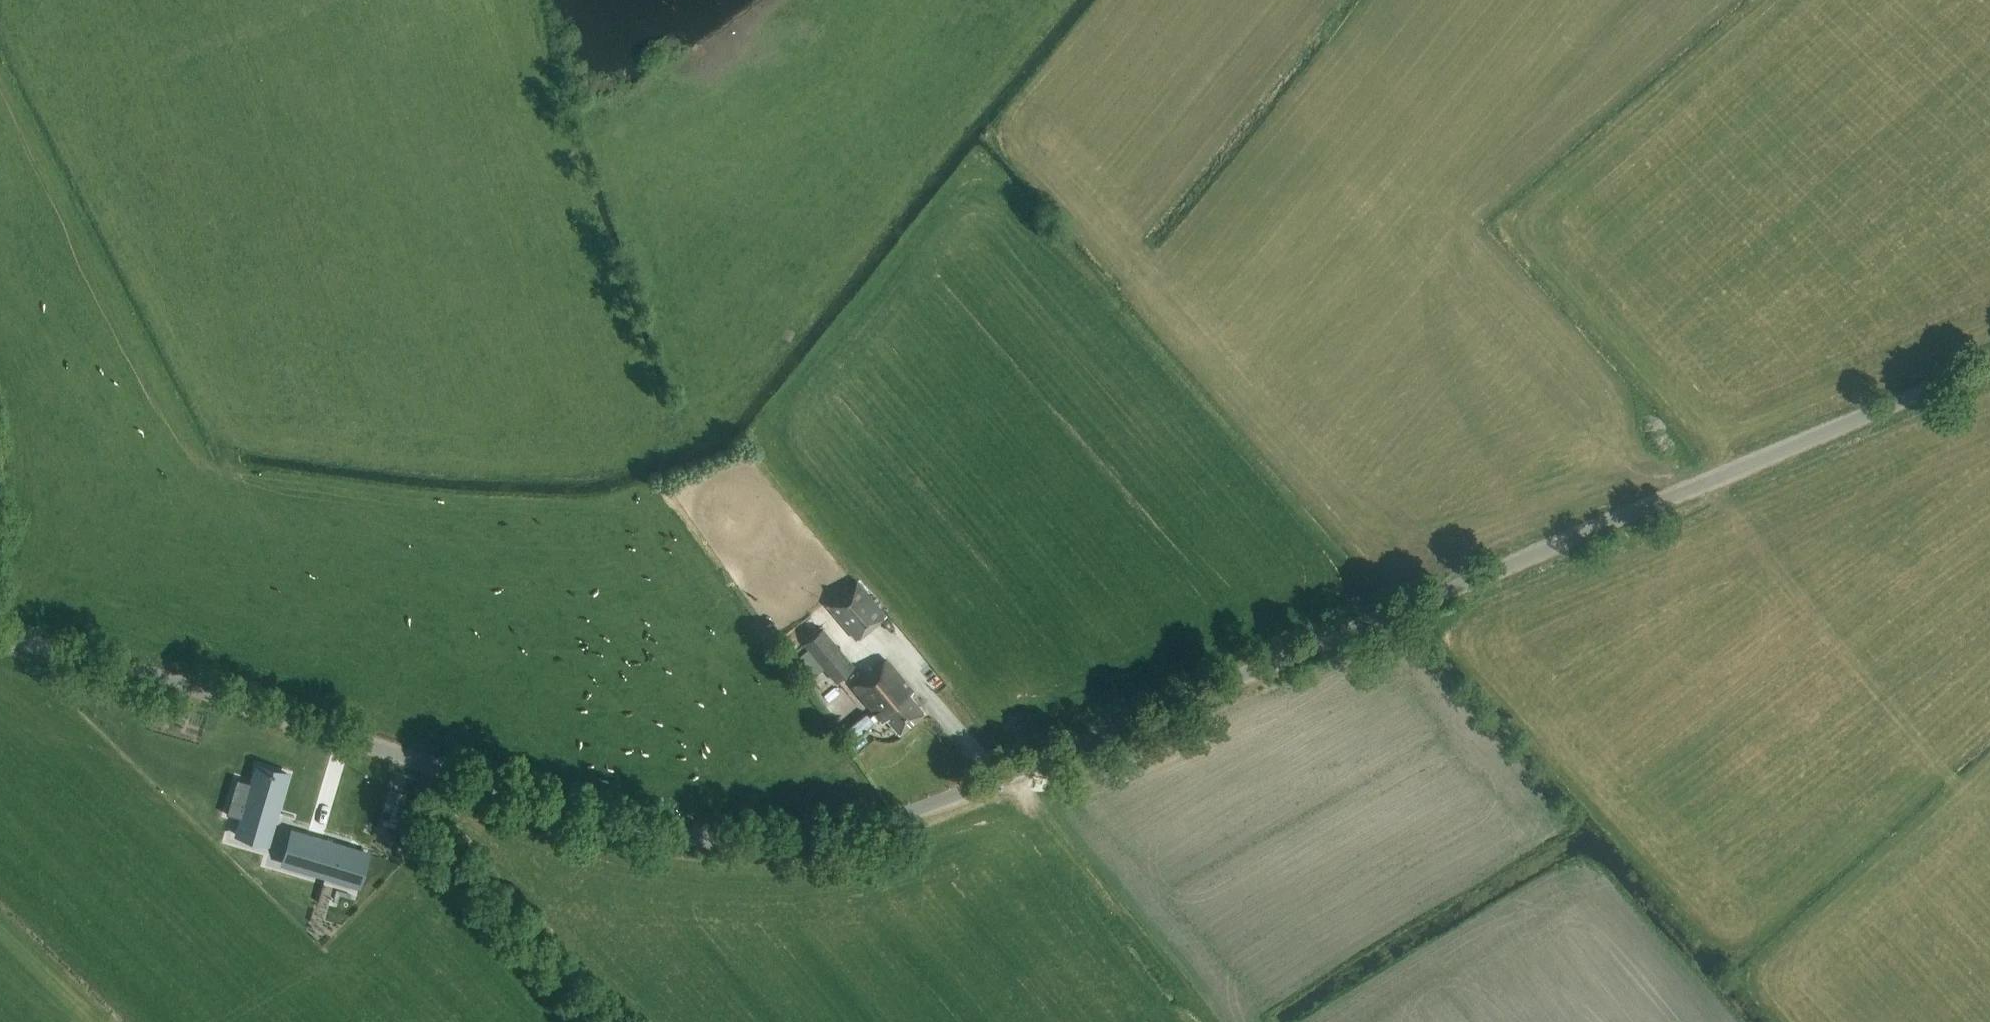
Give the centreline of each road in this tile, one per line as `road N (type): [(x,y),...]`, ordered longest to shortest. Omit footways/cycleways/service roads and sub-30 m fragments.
road 1 (unclassified): [(0,636),(100,658),(608,821),(695,840),(784,841),(873,826),(956,796),(1989,363)]

